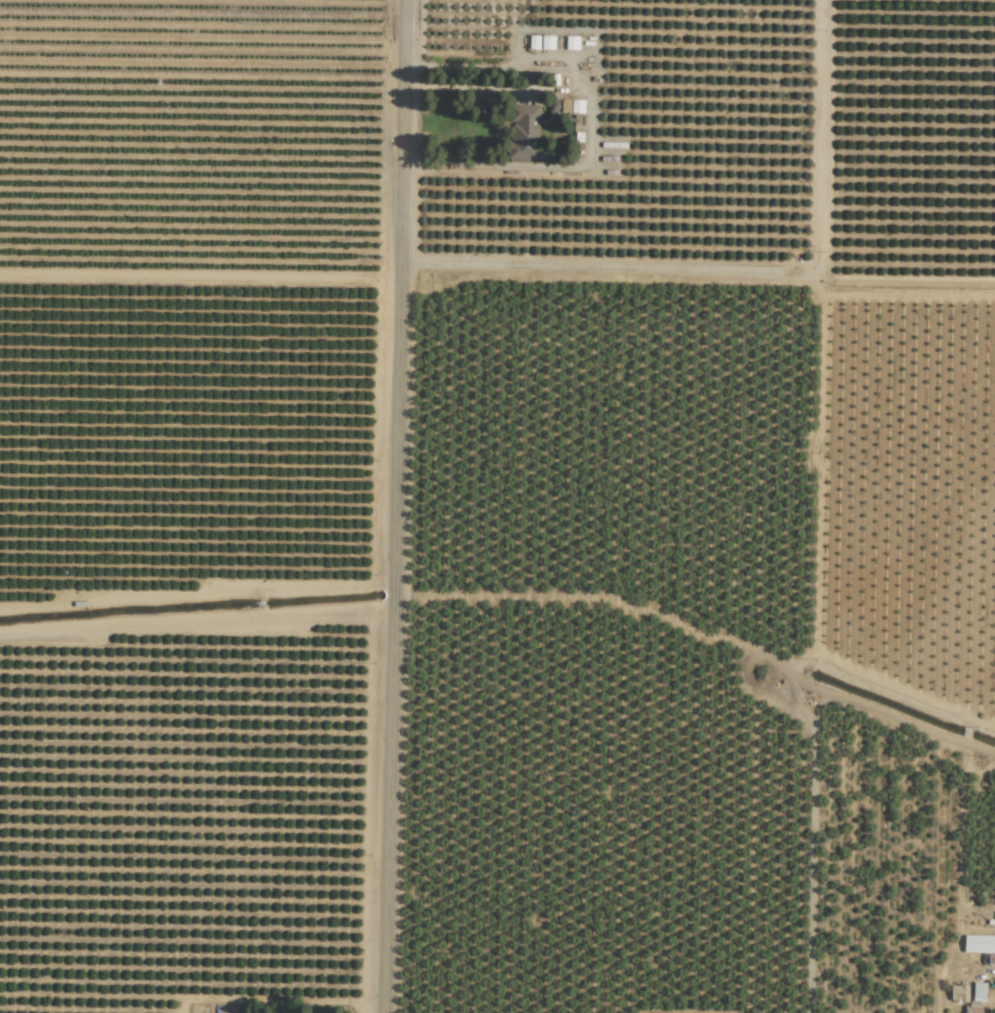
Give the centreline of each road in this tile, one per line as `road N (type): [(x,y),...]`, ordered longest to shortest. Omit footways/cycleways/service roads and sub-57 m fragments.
road 1 (residential): [(383,1012),(404,0)]

